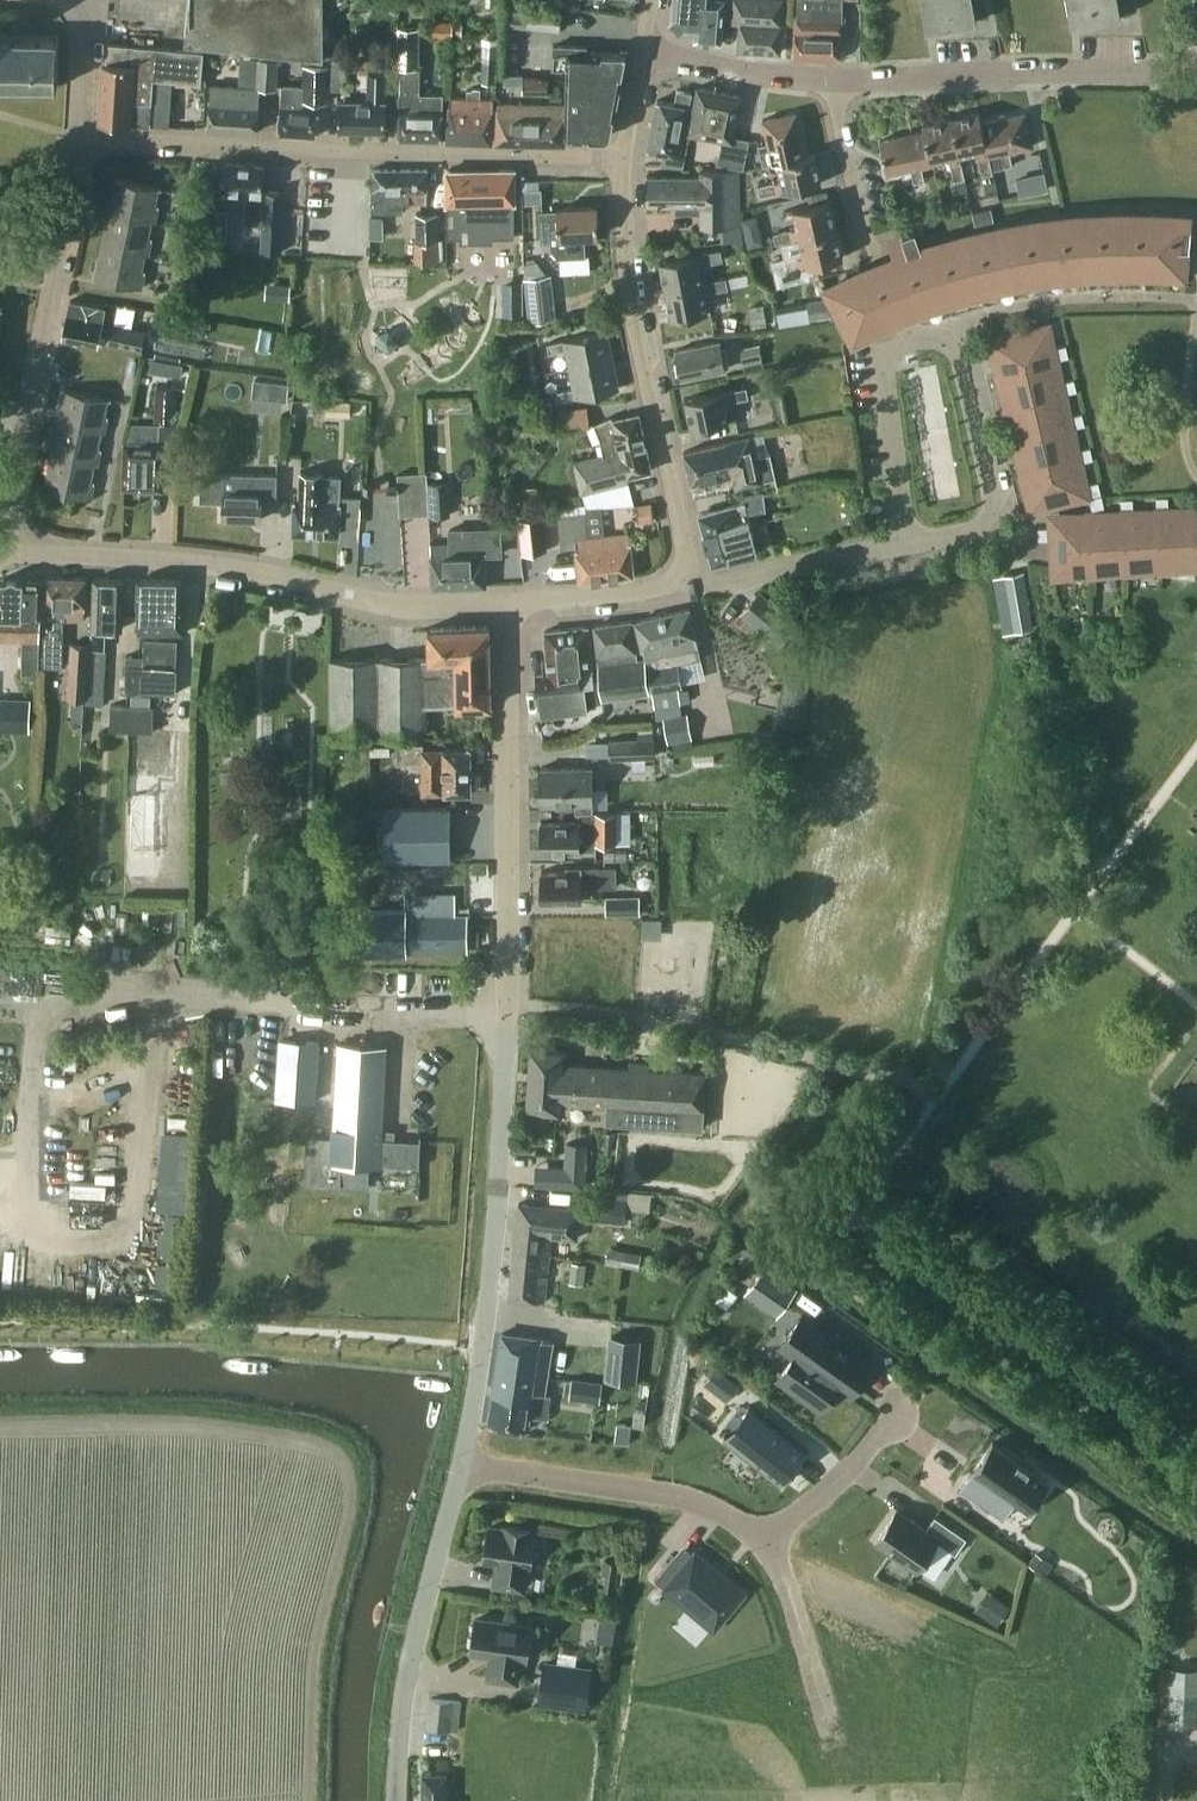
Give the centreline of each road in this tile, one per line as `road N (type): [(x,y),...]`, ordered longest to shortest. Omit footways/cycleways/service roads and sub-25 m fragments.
road 1 (residential): [(460,1466),(483,1350),(506,1006),(508,602)]
road 2 (residential): [(623,157),(76,137)]
road 3 (residential): [(508,602),(378,601),(275,570),(138,553),(0,554)]
road 4 (residential): [(898,1410),(838,1482),(764,1539),(685,1496),(460,1466)]
road 5 (residential): [(0,547),(76,137)]
road 6 (residential): [(686,566),(634,311),(623,157)]
road 7 (residential): [(1196,71),(831,79)]
road 8 (residential): [(397,1800),(407,1684),(460,1466)]
road 9 (residential): [(915,341),(945,339),(958,358),(991,504),(971,531),(930,539),(908,530)]
road 10 (residential): [(915,341),(858,212),(831,79)]
road 11 (residential): [(686,566),(724,582),(891,546),(908,530)]
road 12 (residential): [(908,530),(882,374),(887,356),(915,341)]
road 13 (residential): [(831,79),(644,53)]
road 14 (residential): [(686,566),(659,589),(508,602)]
road 15 (residential): [(76,137),(78,37),(55,0)]

